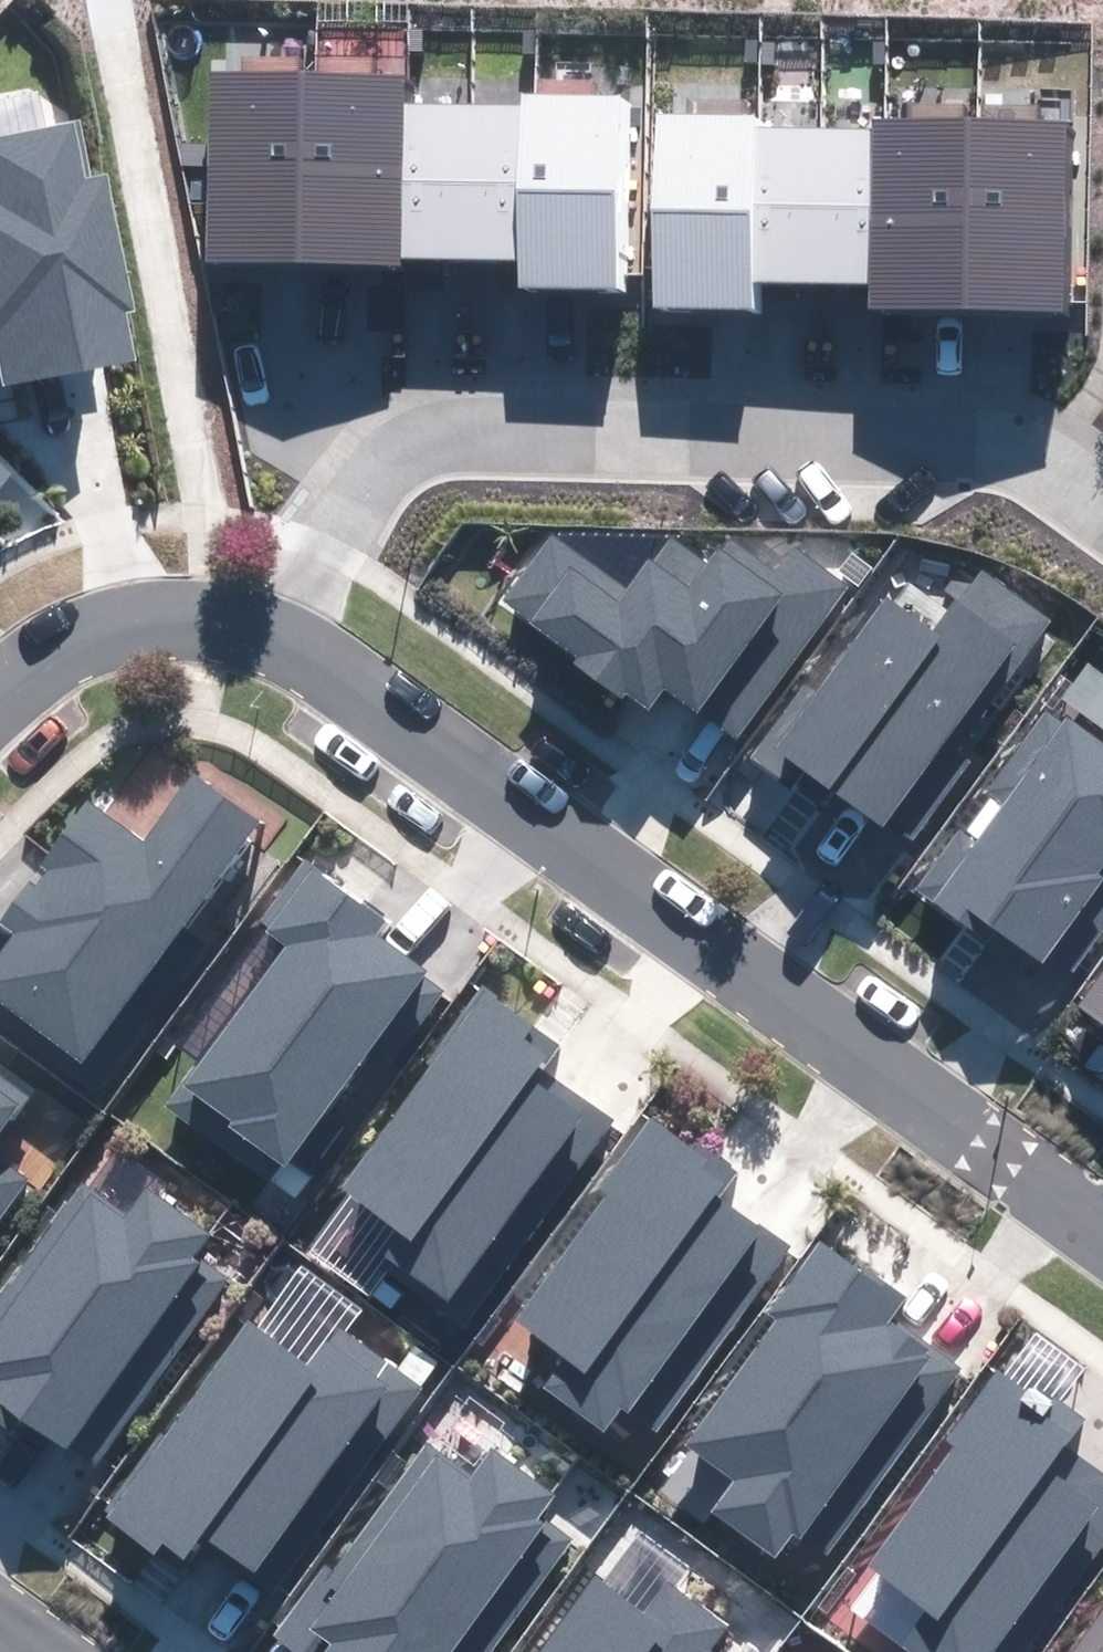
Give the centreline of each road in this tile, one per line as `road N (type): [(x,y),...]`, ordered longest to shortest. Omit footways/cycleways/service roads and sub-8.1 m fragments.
road 1 (residential): [(296,635),(1102,1218)]
road 2 (residential): [(296,635),(376,439),(459,413),(972,440),(1102,494)]
road 3 (residential): [(0,709),(48,660),(141,611),(211,612),(296,635)]

